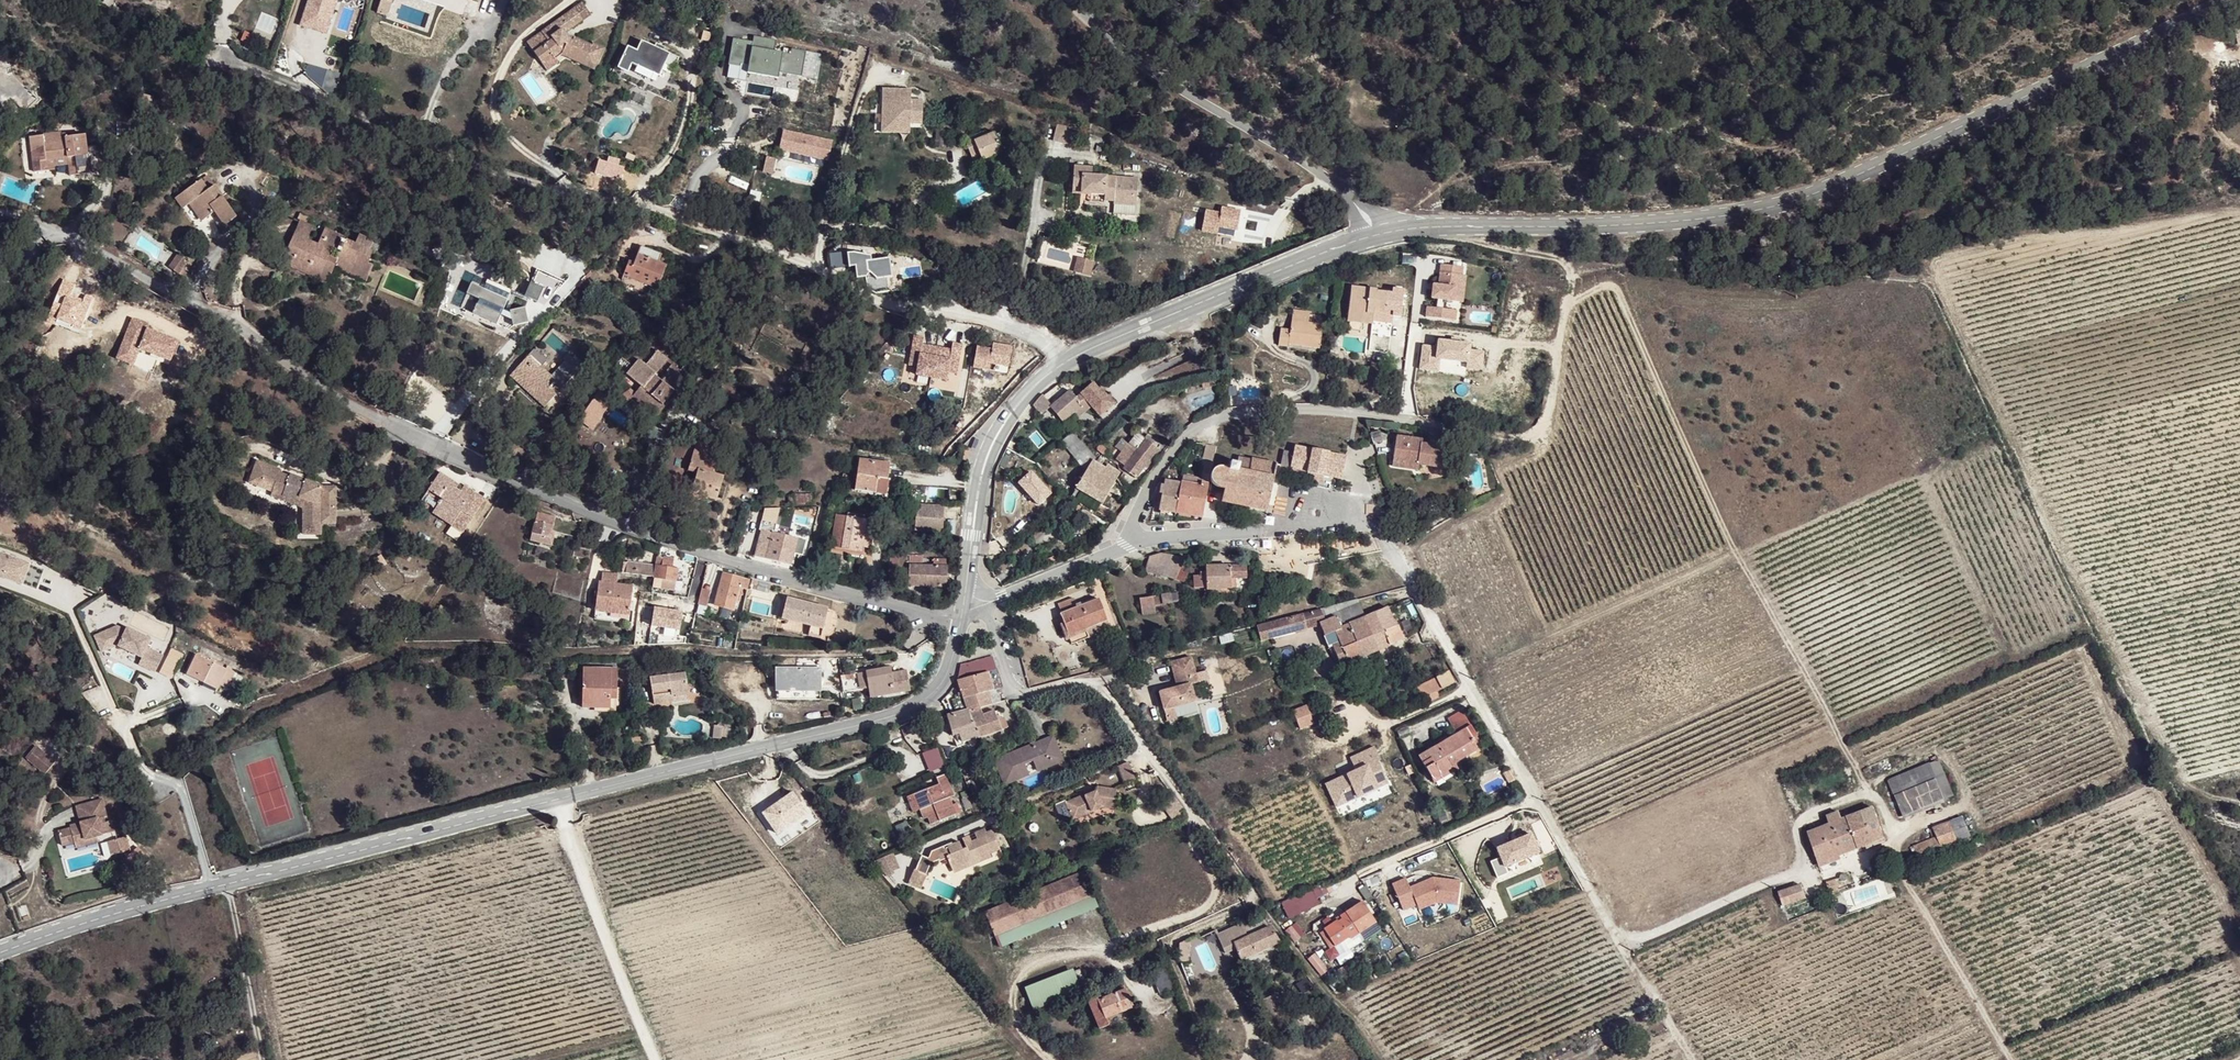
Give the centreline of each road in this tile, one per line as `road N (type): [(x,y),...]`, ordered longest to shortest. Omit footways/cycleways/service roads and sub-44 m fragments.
road 1 (unclassified): [(0,213),(95,251),(446,457),(597,526),(962,625)]
road 2 (secondary): [(0,954),(556,794),(890,716),(939,686),(962,625)]
road 3 (track): [(1622,947),(1808,865),(1796,820),(1869,793),(1616,277),(1564,302)]
road 4 (residential): [(221,58),(531,184),(685,219),(900,308),(1010,327),(1062,357)]
road 5 (secondary): [(1395,230),(1672,221),(1794,198),(1870,172),(2231,0)]
road 6 (residential): [(1343,519),(1374,525),(1688,1059)]
road 7 (residential): [(1122,544),(1161,459),(1204,420),(1250,407),(1515,435),(1543,426),(1564,302)]
road 8 (unclassified): [(1352,199),(1136,60),(1074,0)]
road 9 (secondary): [(1062,357),(1362,238)]
road 10 (secondary): [(964,602),(988,454),(1020,401),(1062,357)]
road 11 (track): [(2122,52),(2214,65),(2216,128),(2239,145)]
road 12 (track): [(268,1059),(230,885)]
road 13 (residential): [(964,602),(986,603),(1122,544)]
road 14 (track): [(2012,1059),(1923,915)]
road 15 (track): [(1376,1059),(1281,931)]
road 16 (residential): [(1122,544),(1273,525)]
road 17 (residential): [(1343,519),(1343,484),(1282,473),(1273,525)]

